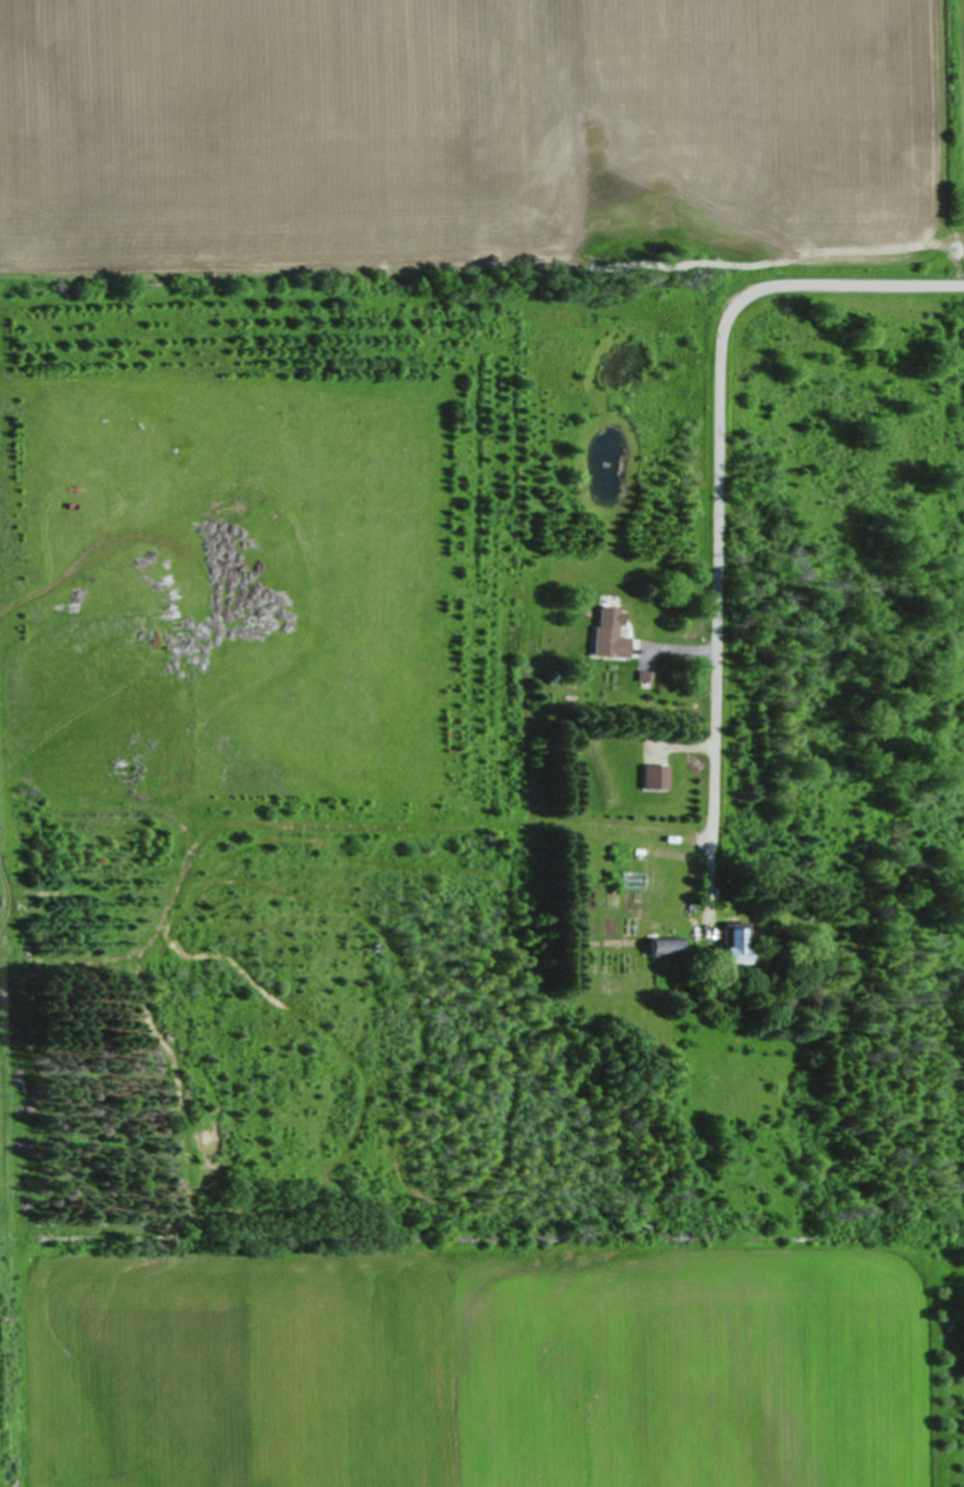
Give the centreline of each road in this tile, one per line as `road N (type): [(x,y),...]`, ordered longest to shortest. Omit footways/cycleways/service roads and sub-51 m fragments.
road 1 (residential): [(713,905),(728,326),(738,304),(779,285),(963,285)]

